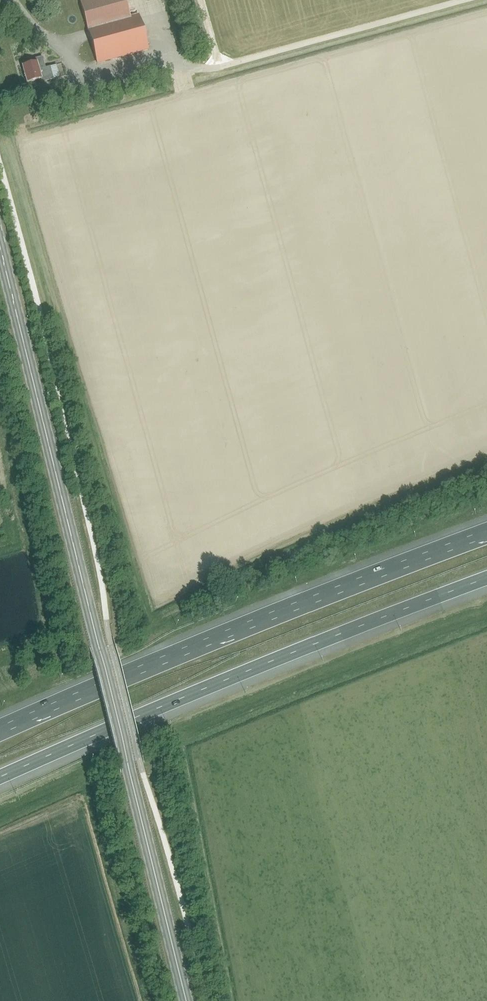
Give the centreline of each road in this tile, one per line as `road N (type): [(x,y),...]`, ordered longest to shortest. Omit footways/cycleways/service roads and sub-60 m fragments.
road 1 (secondary): [(186,1000),(0,247)]
road 2 (motorway): [(0,777),(486,578)]
road 3 (motorway): [(486,533),(0,731)]
road 4 (track): [(166,55),(178,67),(213,69),(465,0)]

